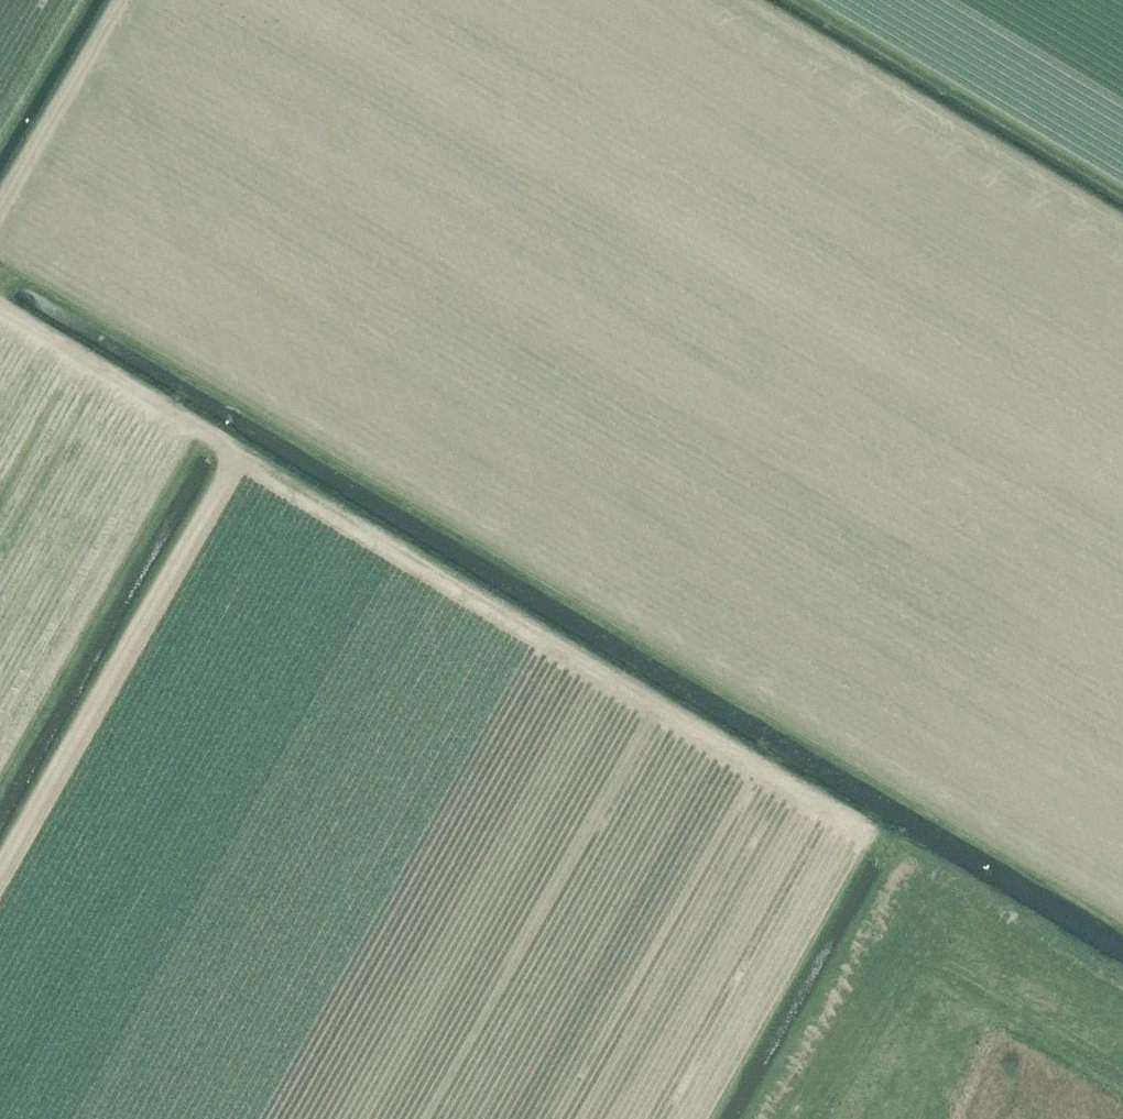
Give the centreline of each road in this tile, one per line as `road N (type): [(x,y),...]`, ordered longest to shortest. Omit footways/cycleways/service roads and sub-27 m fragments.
road 1 (track): [(814,1118),(907,960),(937,960),(1122,1074)]

